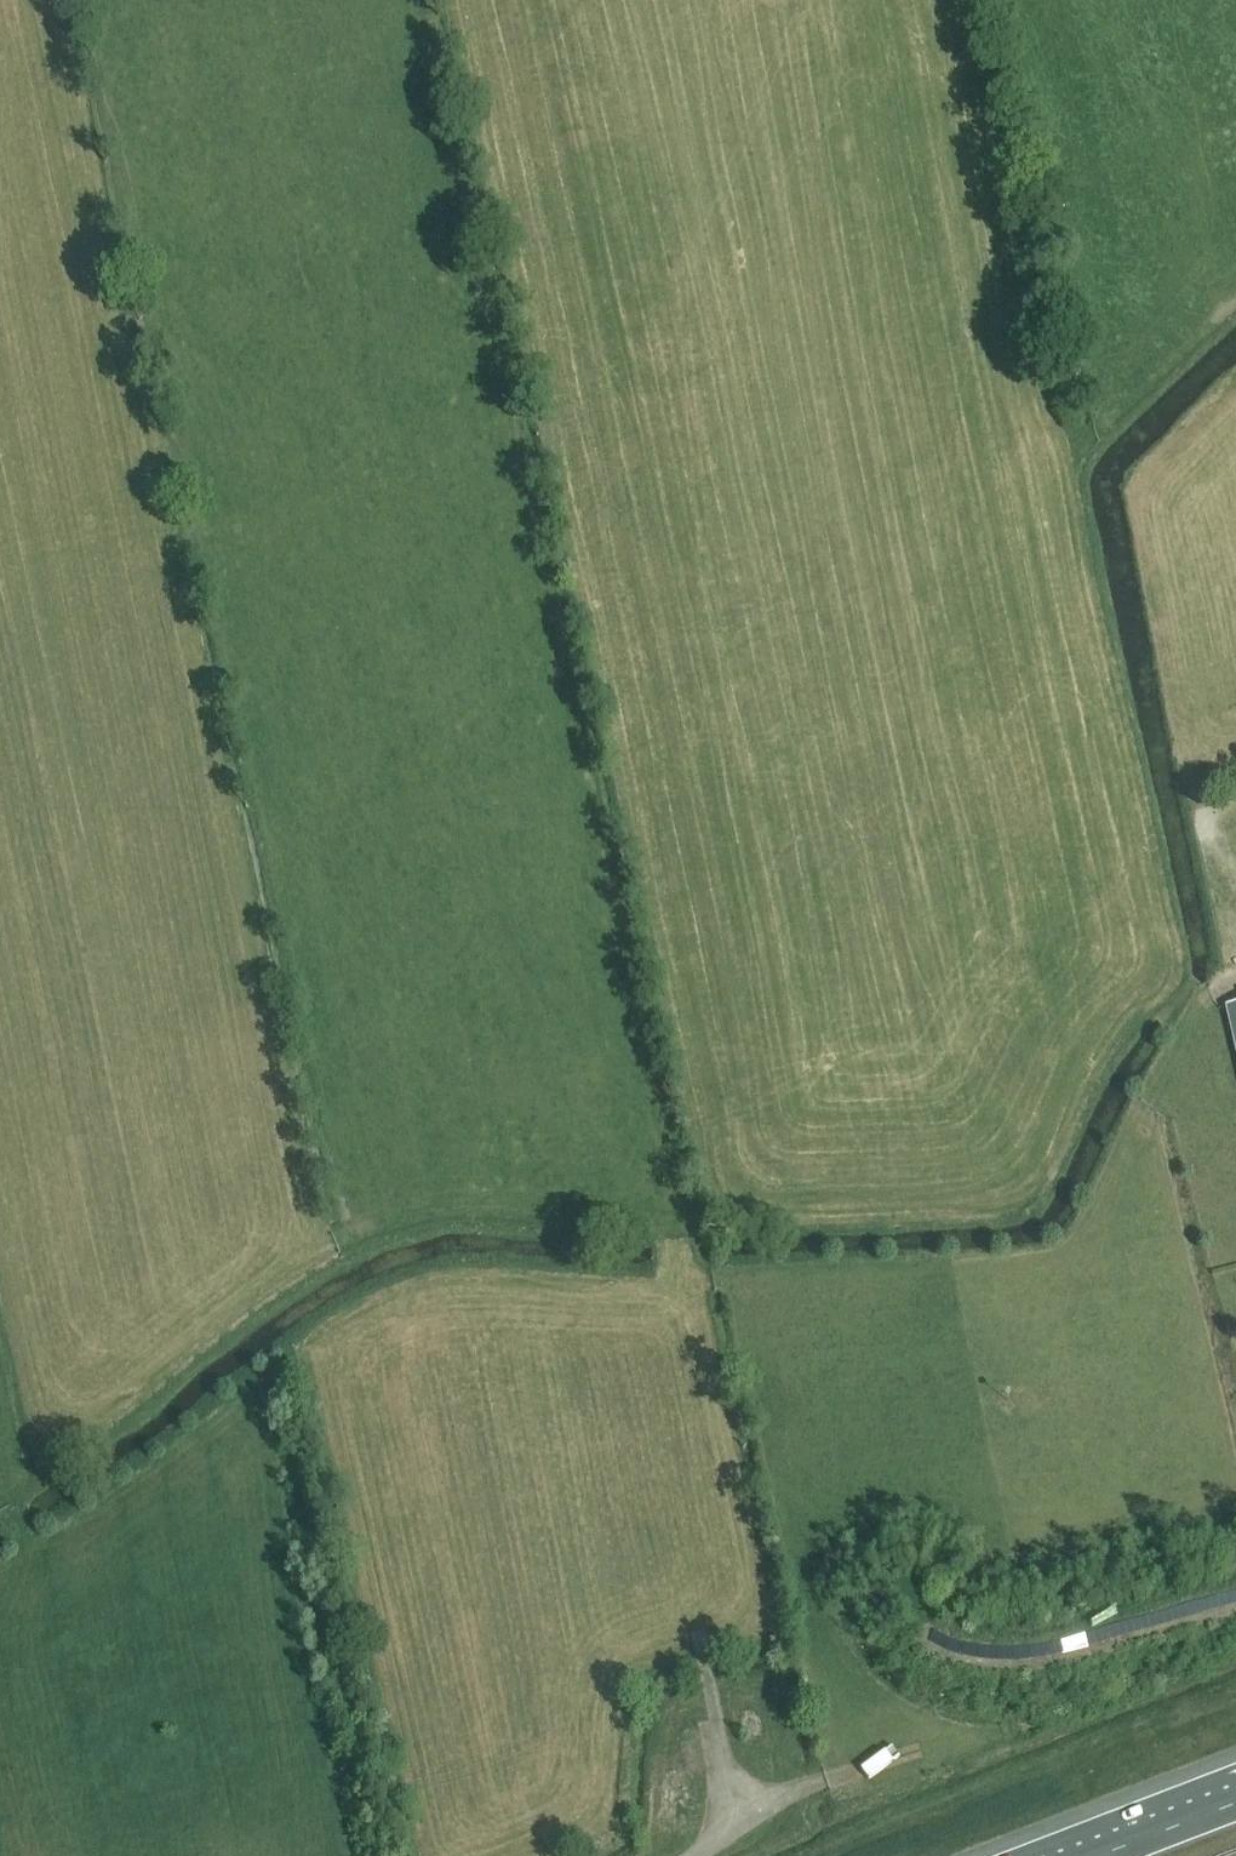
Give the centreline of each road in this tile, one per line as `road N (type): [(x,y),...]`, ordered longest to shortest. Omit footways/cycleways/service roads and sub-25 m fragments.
road 1 (motorway): [(1235,1803),(1098,1855)]
road 2 (unclassified): [(701,1855),(738,1822),(807,1795)]

